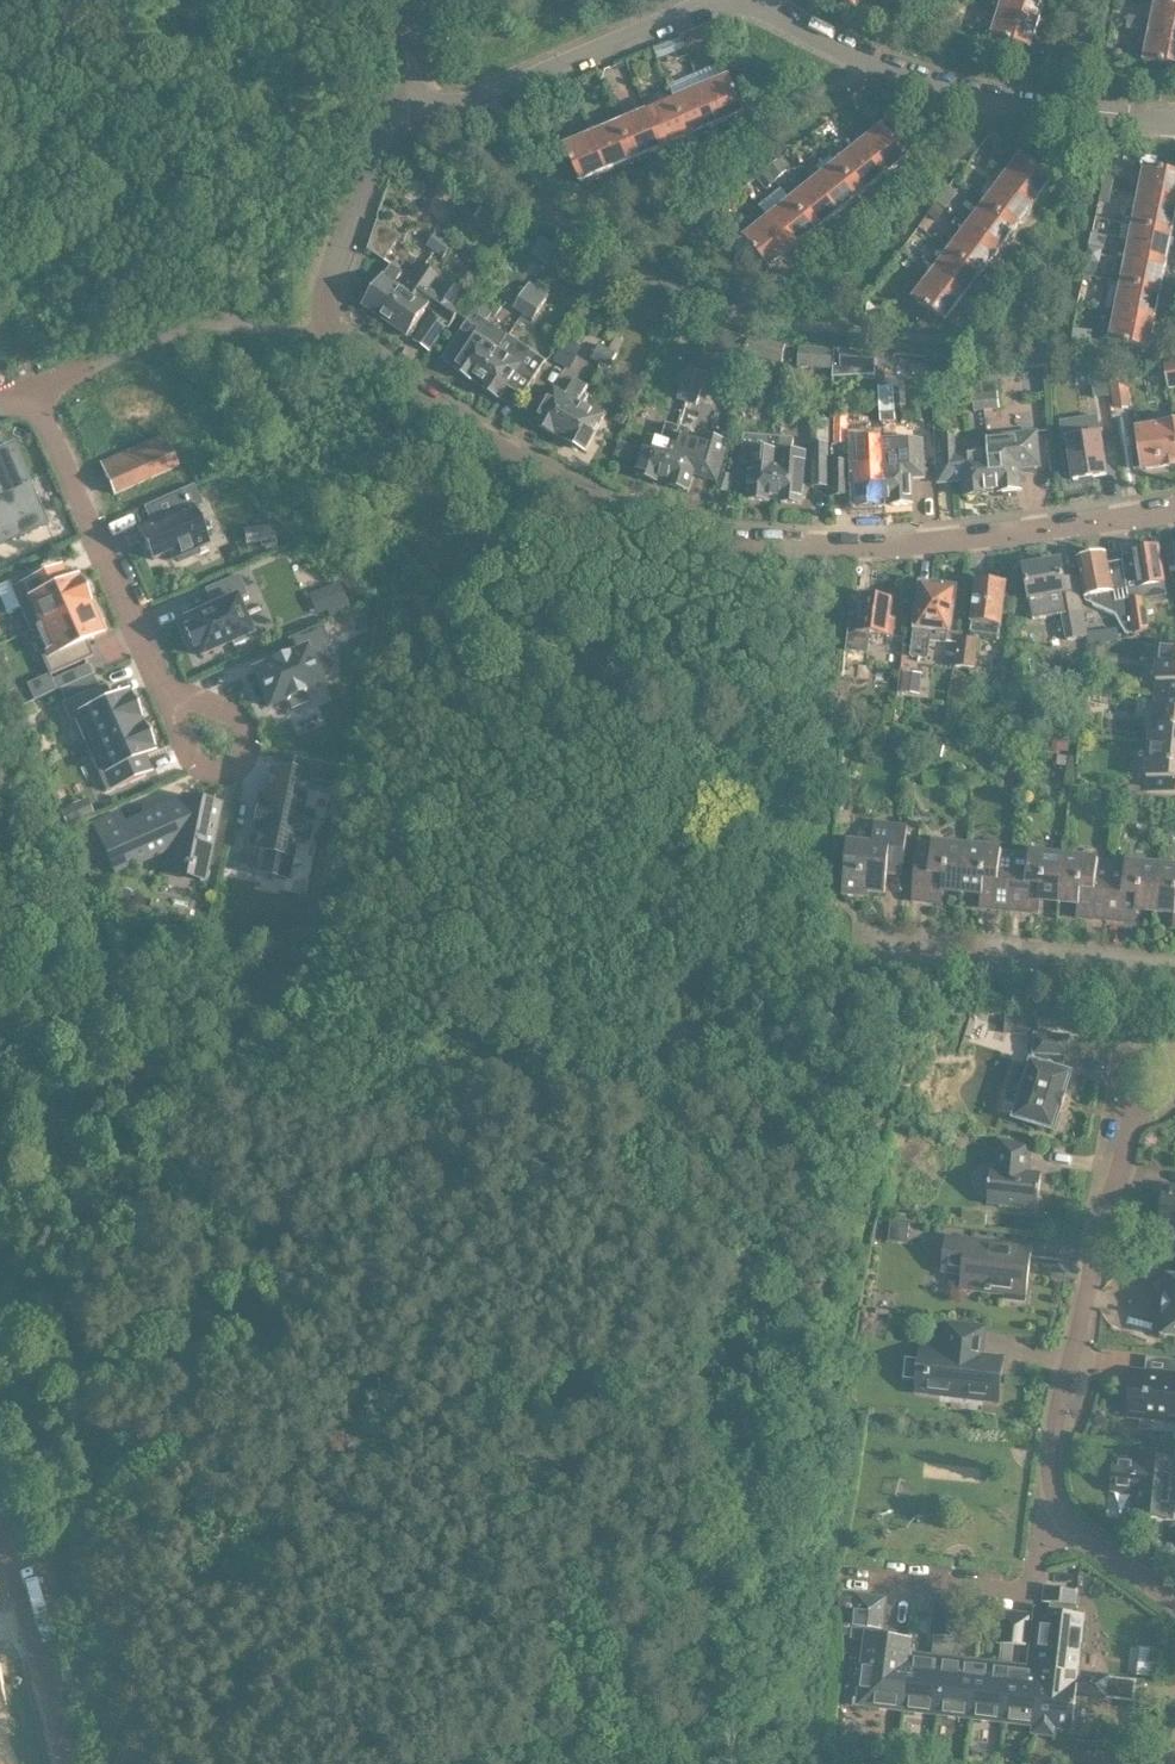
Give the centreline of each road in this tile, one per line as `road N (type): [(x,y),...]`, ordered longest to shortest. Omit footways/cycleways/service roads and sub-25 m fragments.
road 1 (residential): [(1174,509),(985,538),(747,539),(641,509),(577,479),(322,328)]
road 2 (residential): [(755,0),(892,68),(1001,99),(1174,121)]
road 3 (residential): [(1047,1489),(1126,1107)]
road 4 (residential): [(386,91),(474,100),(727,0)]
road 5 (residential): [(29,391),(161,691)]
road 6 (residential): [(862,950),(1174,968)]
road 7 (residential): [(829,1572),(1012,1595),(1033,1578),(1047,1489)]
road 8 (residential): [(322,328),(386,91)]
road 9 (residential): [(161,691),(191,760),(217,775),(240,770),(249,748),(225,717)]
road 10 (residential): [(1174,1608),(1072,1531),(1047,1489)]
road 11 (residential): [(59,1763),(27,1633)]

